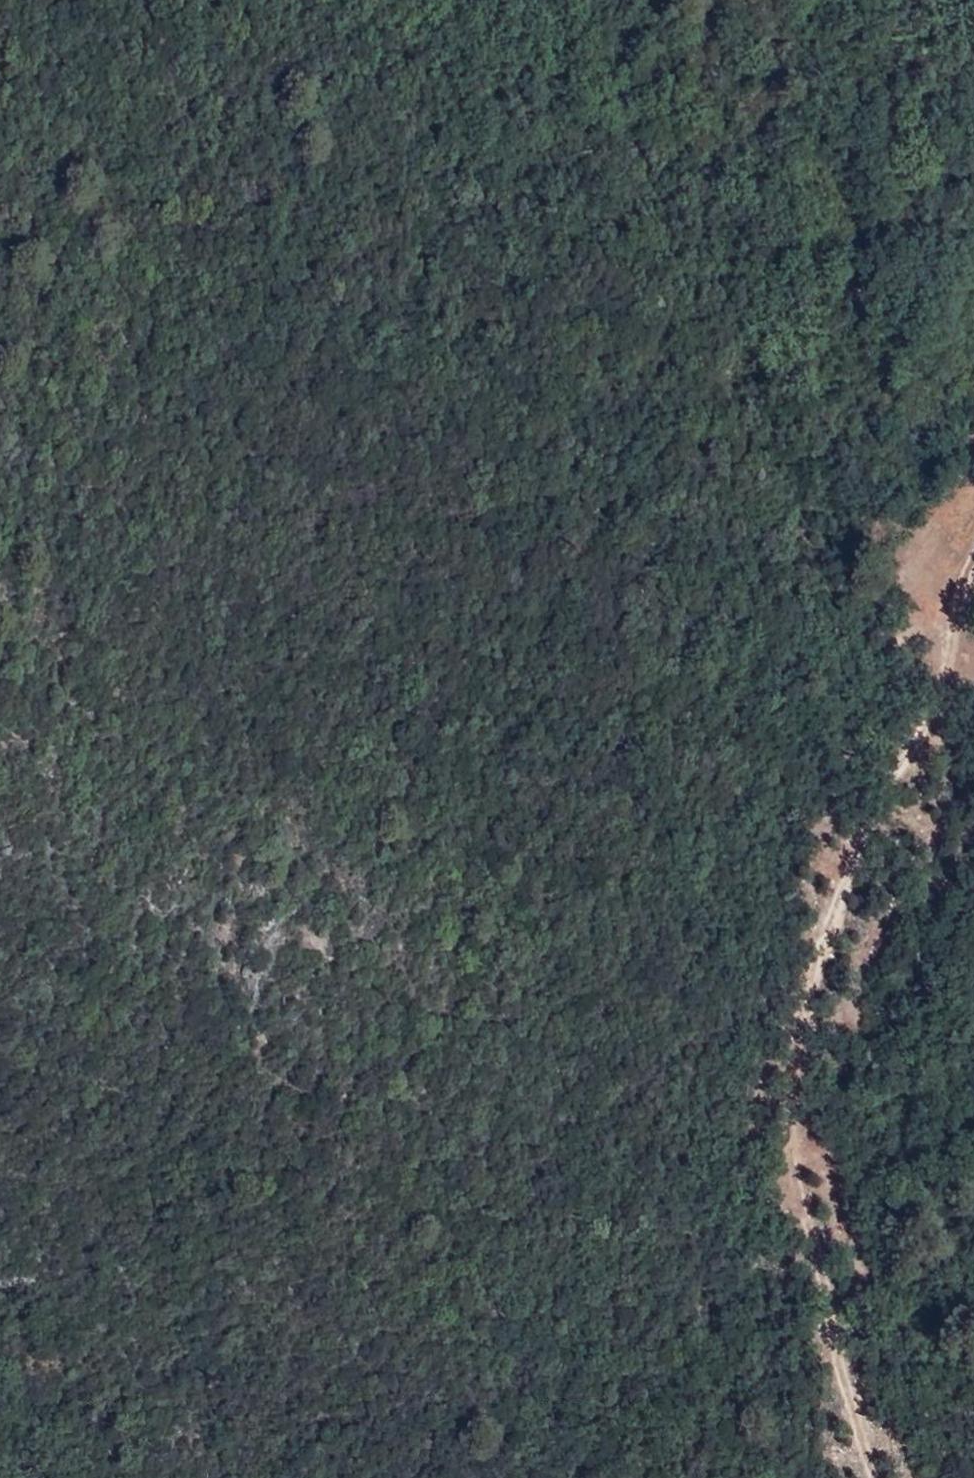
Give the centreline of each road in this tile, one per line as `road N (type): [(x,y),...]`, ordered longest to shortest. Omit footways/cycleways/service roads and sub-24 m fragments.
road 1 (track): [(973,600),(821,936),(788,1140),(814,1265),(880,1477)]

